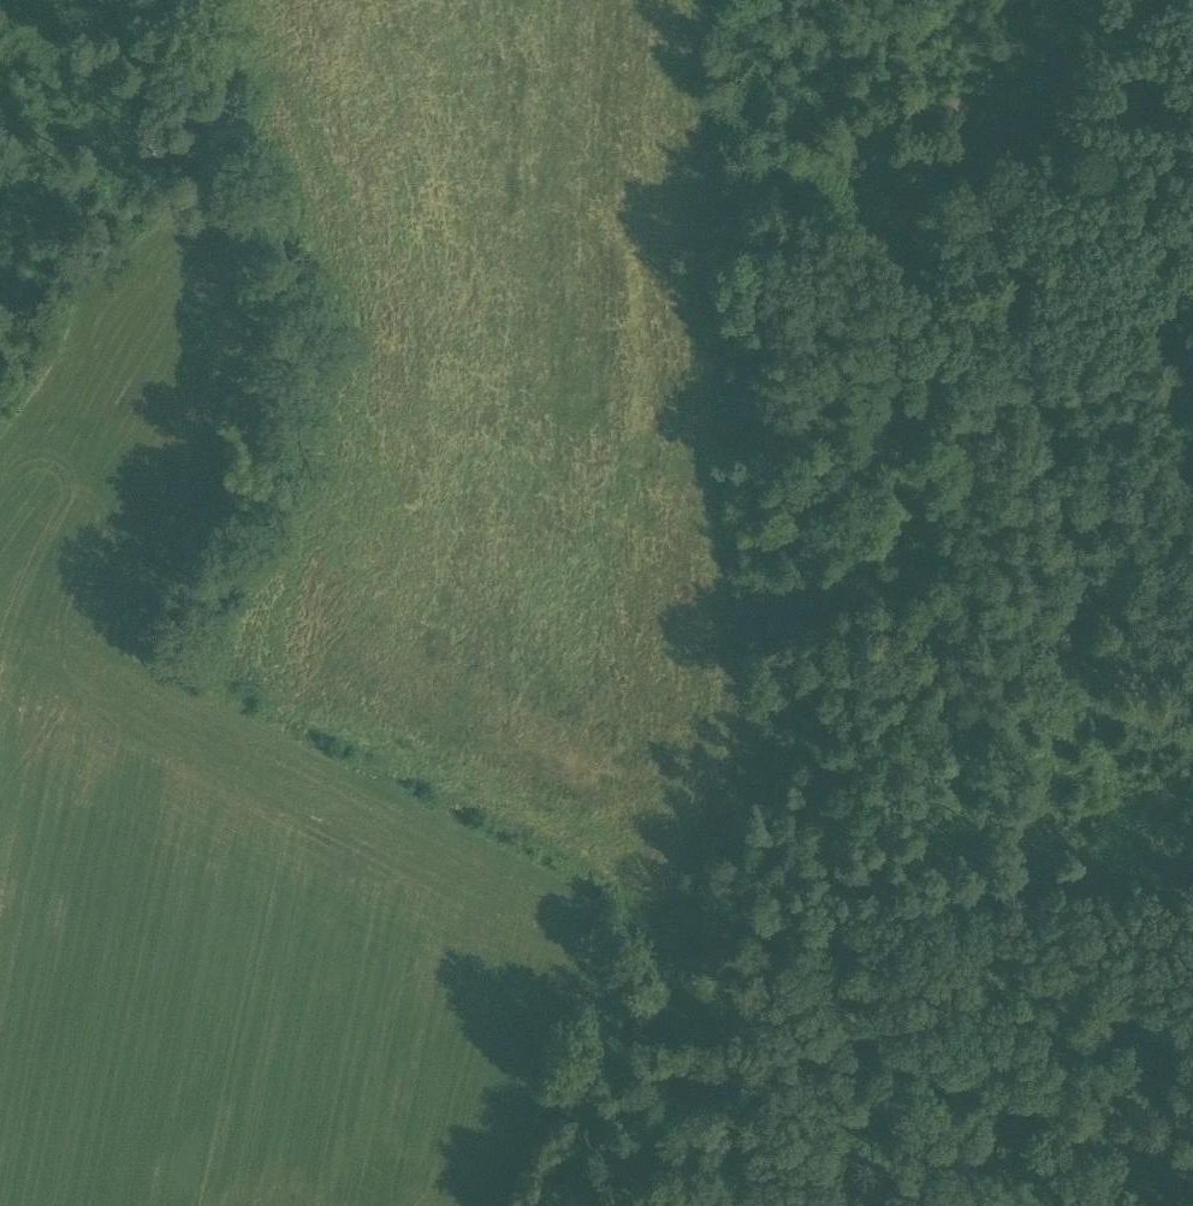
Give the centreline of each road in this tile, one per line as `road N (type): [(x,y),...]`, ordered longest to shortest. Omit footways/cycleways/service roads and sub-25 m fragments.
road 1 (track): [(616,942),(573,1089),(513,1205)]

